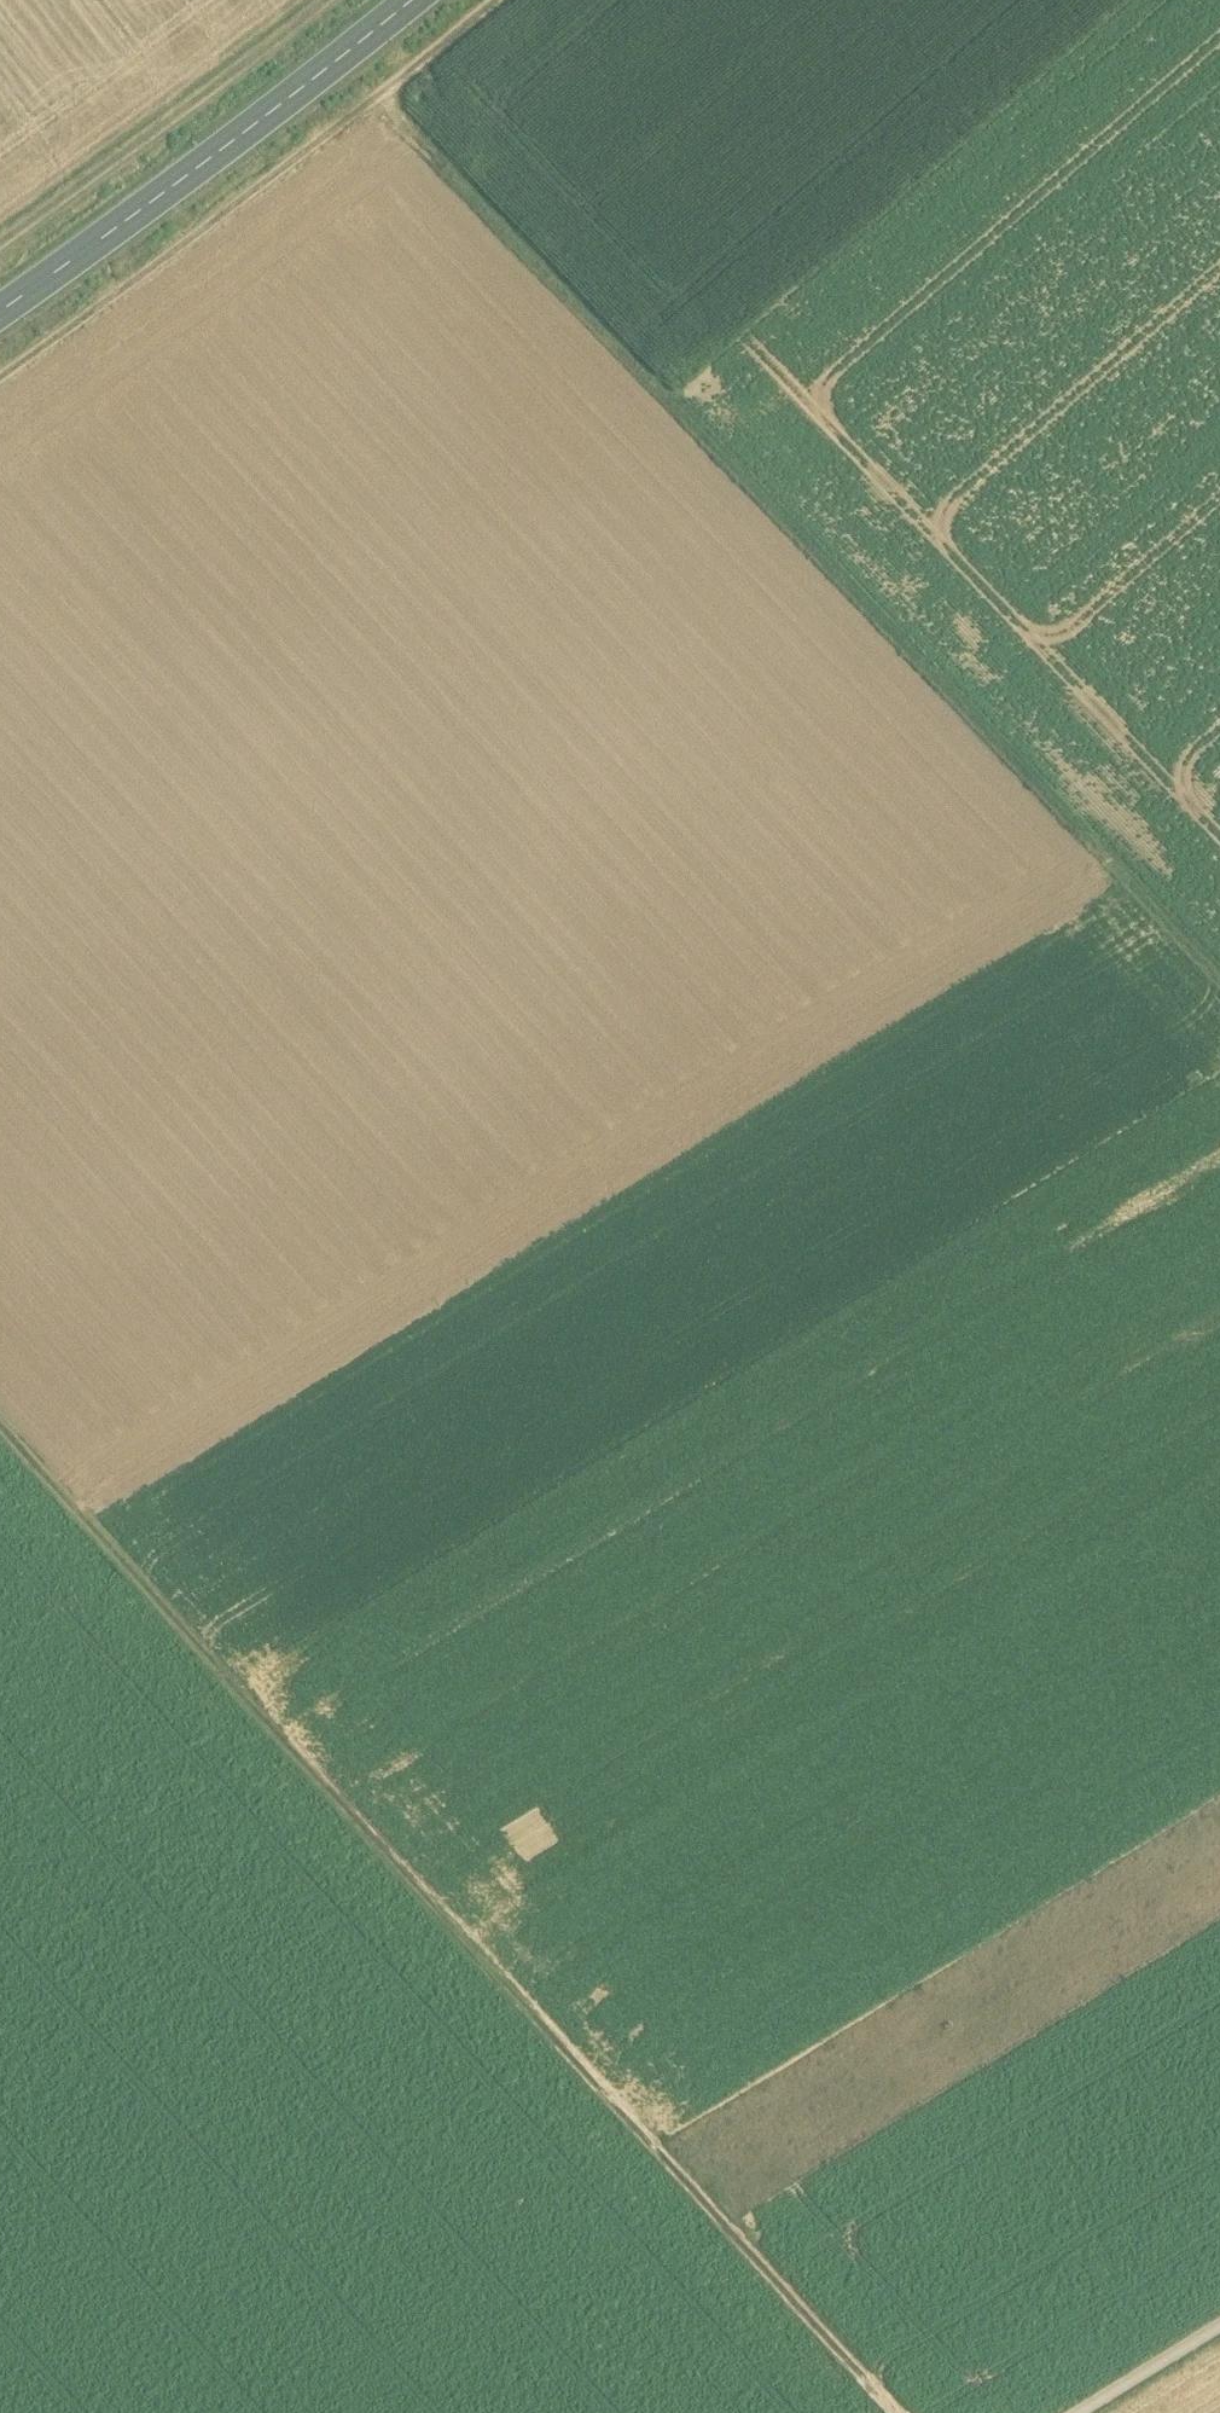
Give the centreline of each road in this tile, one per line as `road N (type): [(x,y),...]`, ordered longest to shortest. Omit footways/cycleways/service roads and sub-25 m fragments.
road 1 (track): [(0,1431),(890,2412)]
road 2 (track): [(1219,969),(799,530),(386,129)]
road 3 (primary): [(447,0),(259,157),(0,346)]
road 4 (track): [(386,129),(0,413)]
road 5 (track): [(0,278),(371,0)]
road 6 (track): [(386,129),(543,0)]
road 7 (track): [(1082,2412),(1219,2327)]

